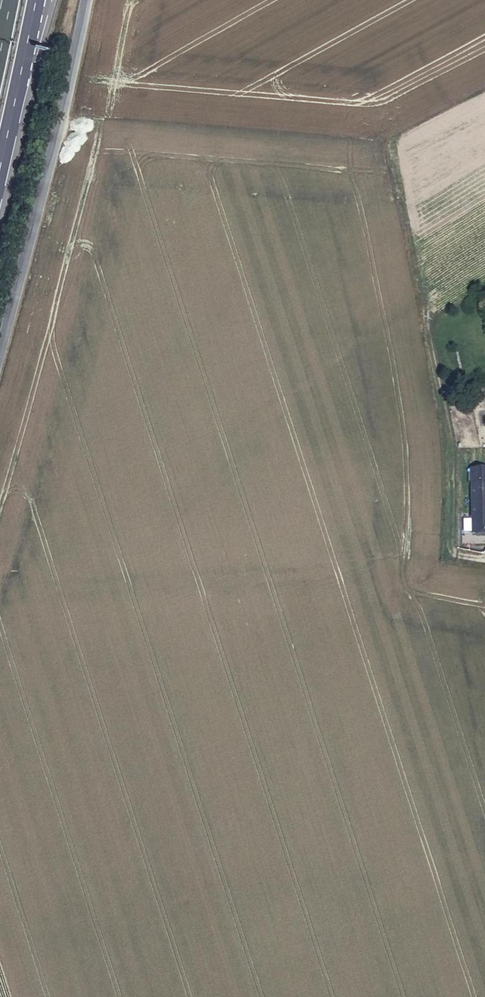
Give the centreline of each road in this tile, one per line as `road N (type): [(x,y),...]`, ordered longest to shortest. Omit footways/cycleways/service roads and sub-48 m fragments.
road 1 (tertiary): [(0,350),(85,0)]
road 2 (trunk): [(0,172),(36,0)]

